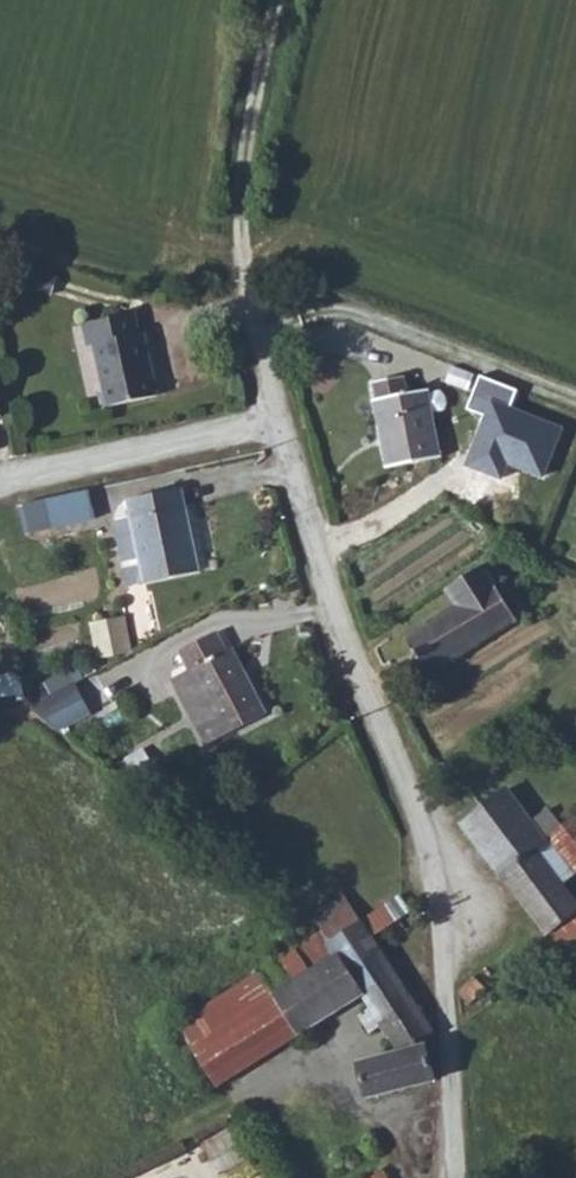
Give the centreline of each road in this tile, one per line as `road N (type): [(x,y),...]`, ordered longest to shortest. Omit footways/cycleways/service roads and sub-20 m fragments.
road 1 (residential): [(455,1177),(430,855),(332,604),(284,427)]
road 2 (residential): [(284,427),(0,486)]
road 3 (track): [(246,285),(245,159),(277,0)]
road 4 (residential): [(284,427),(246,285)]

